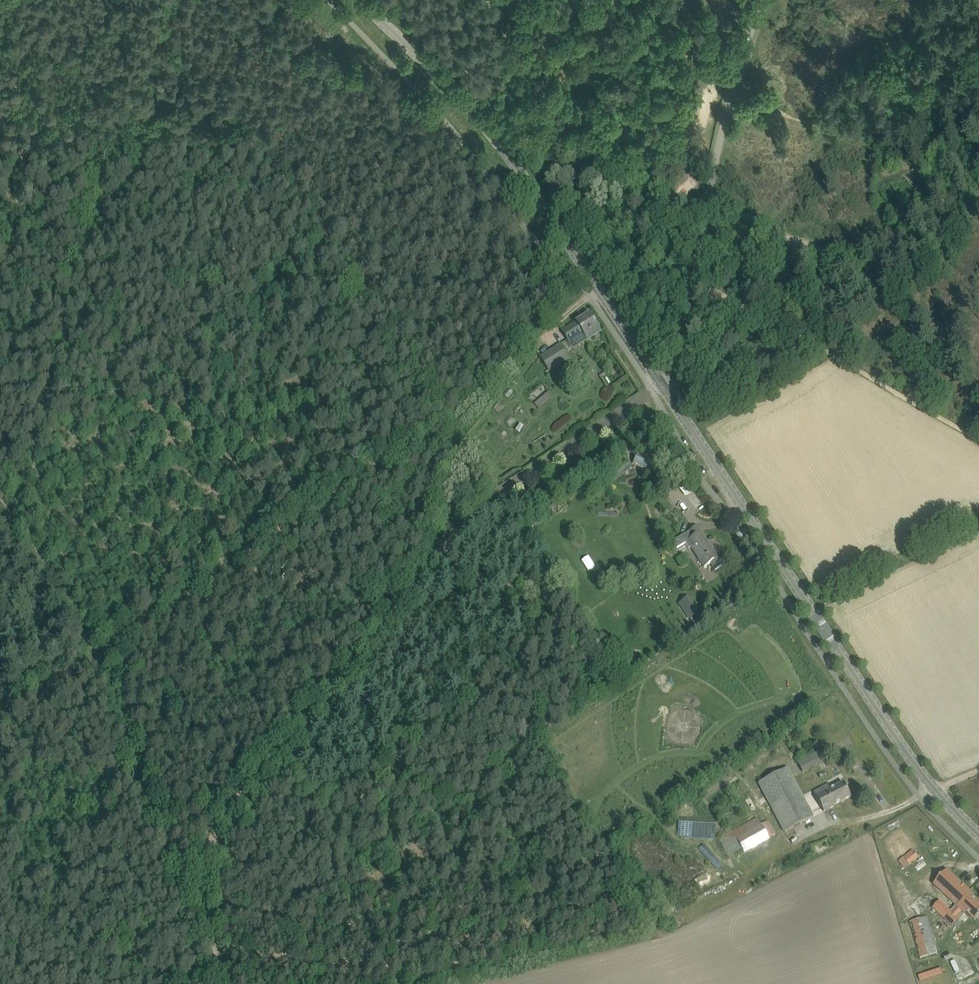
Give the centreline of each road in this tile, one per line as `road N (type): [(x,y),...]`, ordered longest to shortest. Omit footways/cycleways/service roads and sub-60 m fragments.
road 1 (track): [(96,647),(374,459),(453,428),(413,591)]
road 2 (tertiary): [(978,835),(933,788),(877,709),(662,383)]
road 3 (track): [(471,983),(665,926),(738,889),(776,850),(834,819),(887,811),(933,788)]
road 4 (tertiary): [(662,383),(498,141),(360,0)]
road 5 (track): [(413,591),(223,815),(210,881),(218,983)]
road 6 (unclassified): [(662,383),(680,369),(719,140),(764,0)]
road 7 (track): [(978,424),(738,291),(696,277)]
road 8 (track): [(652,390),(507,483),(413,591)]
road 9 (track): [(96,647),(183,880),(209,913)]
road 10 (track): [(0,500),(96,647)]

